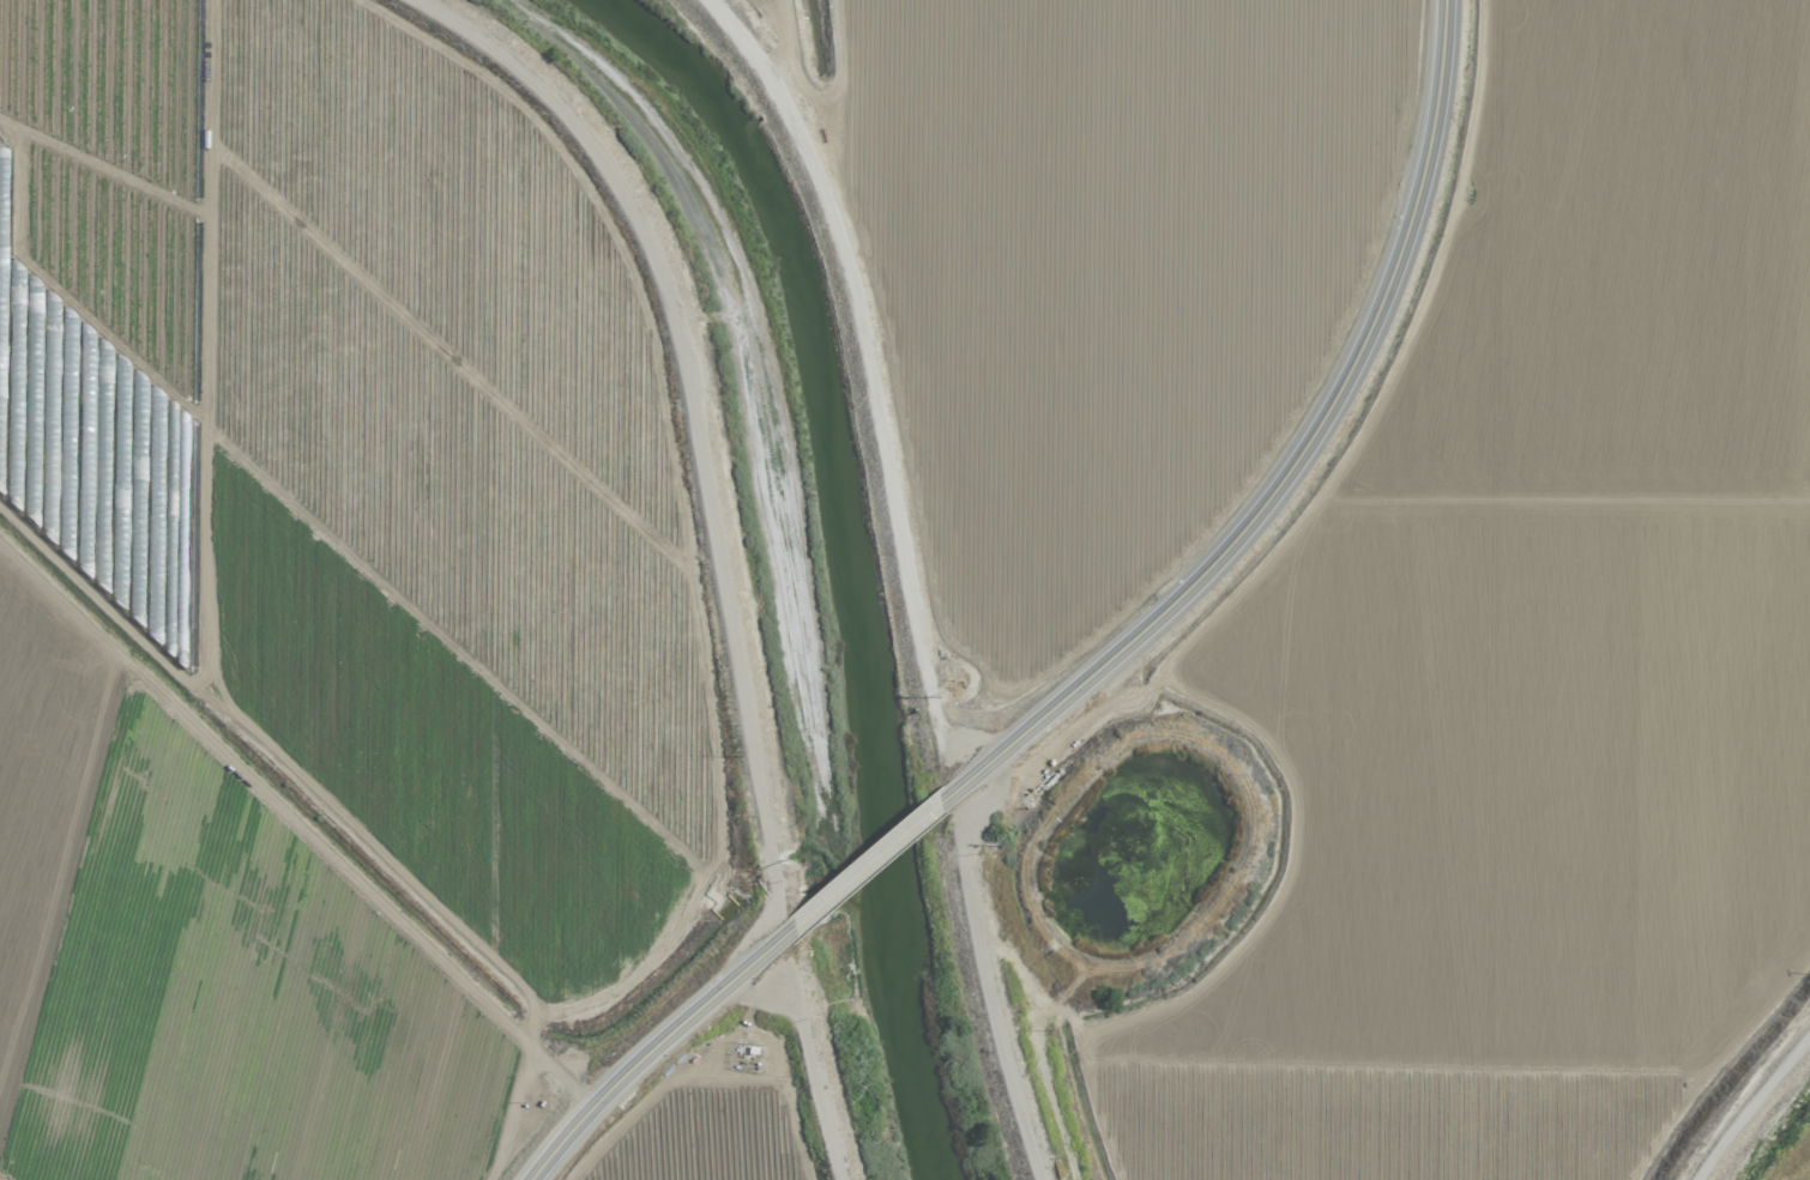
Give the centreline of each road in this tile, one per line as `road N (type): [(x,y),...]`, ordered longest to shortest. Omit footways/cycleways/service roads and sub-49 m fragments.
road 1 (track): [(401,0),(503,61),(599,156),(651,259),(689,389),(772,889),(770,915),(738,948),(743,963)]
road 2 (secondary): [(1445,0),(1436,99),(1411,212),(1363,345),(1314,431),(1232,541),(1169,606),(939,804)]
road 3 (secondary): [(792,927),(642,1058),(527,1179)]
road 4 (secondary): [(939,804),(792,927)]

